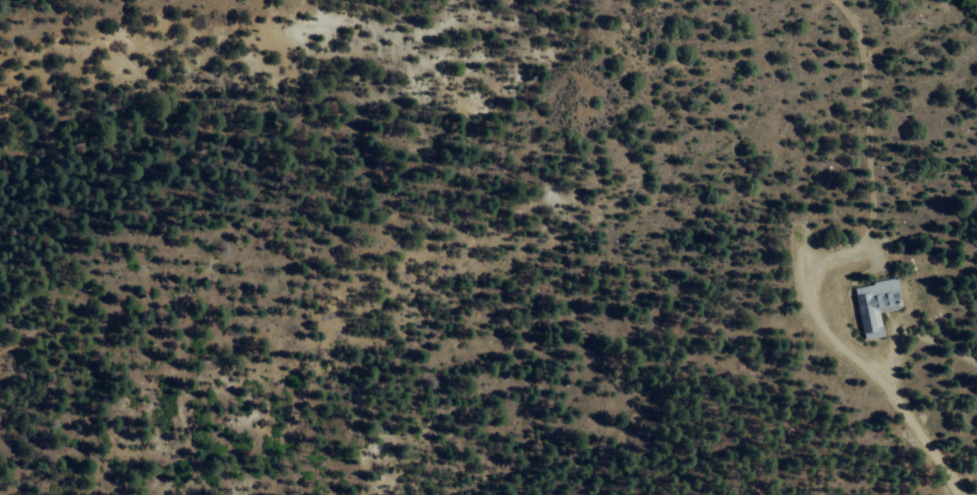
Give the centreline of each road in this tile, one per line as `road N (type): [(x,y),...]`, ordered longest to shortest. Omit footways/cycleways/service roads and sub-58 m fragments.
road 1 (residential): [(957,494),(877,382),(816,316),(810,264),(873,255)]
road 2 (track): [(873,255),(858,29),(830,0)]

